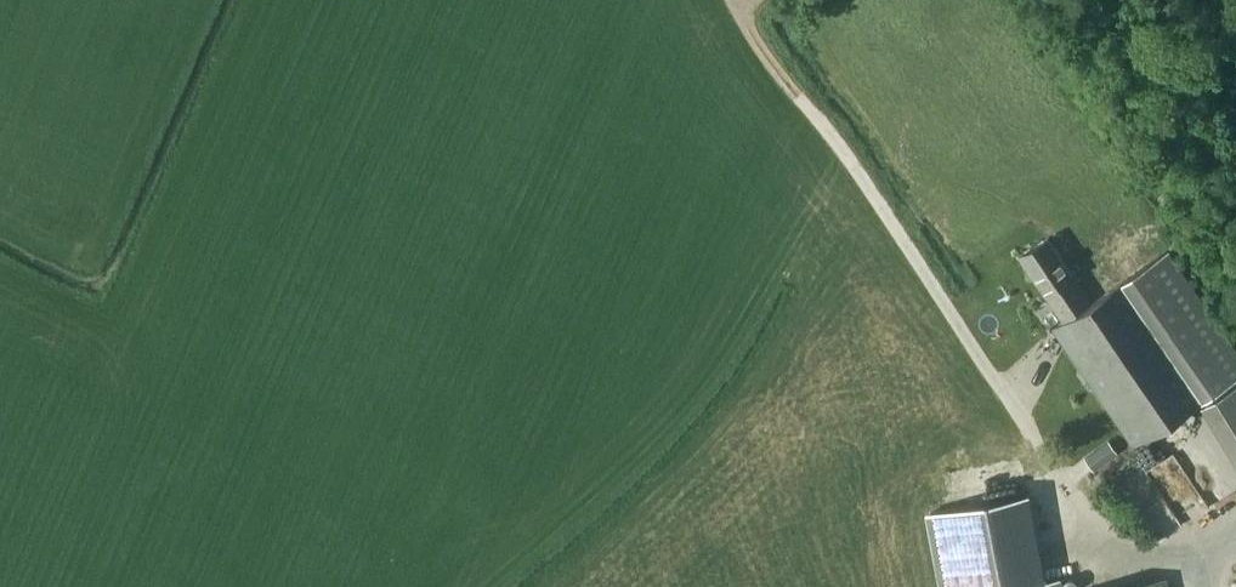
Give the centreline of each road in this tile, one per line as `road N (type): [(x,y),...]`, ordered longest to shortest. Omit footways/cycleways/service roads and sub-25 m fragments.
road 1 (track): [(804,102),(735,0)]

